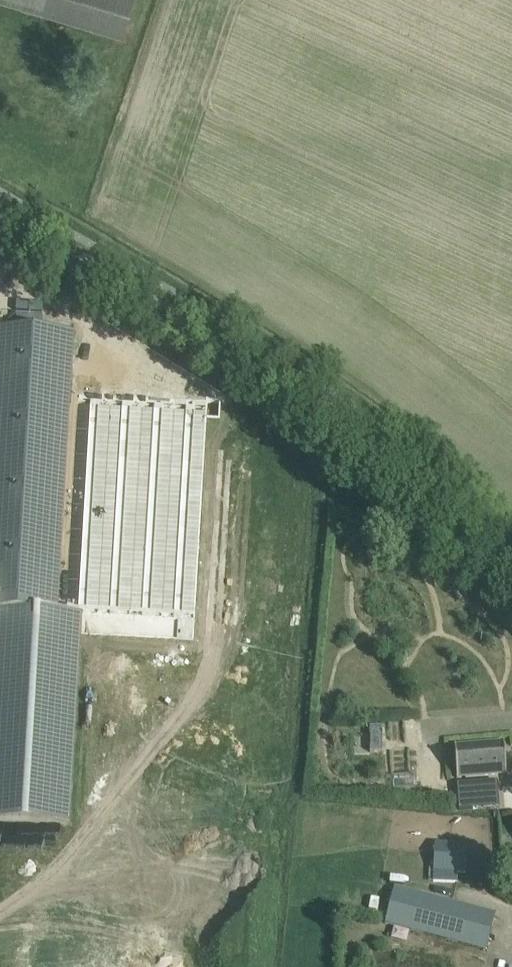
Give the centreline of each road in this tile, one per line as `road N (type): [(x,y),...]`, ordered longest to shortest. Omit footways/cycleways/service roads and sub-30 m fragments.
road 1 (tertiary): [(511,573),(209,346),(0,223)]

